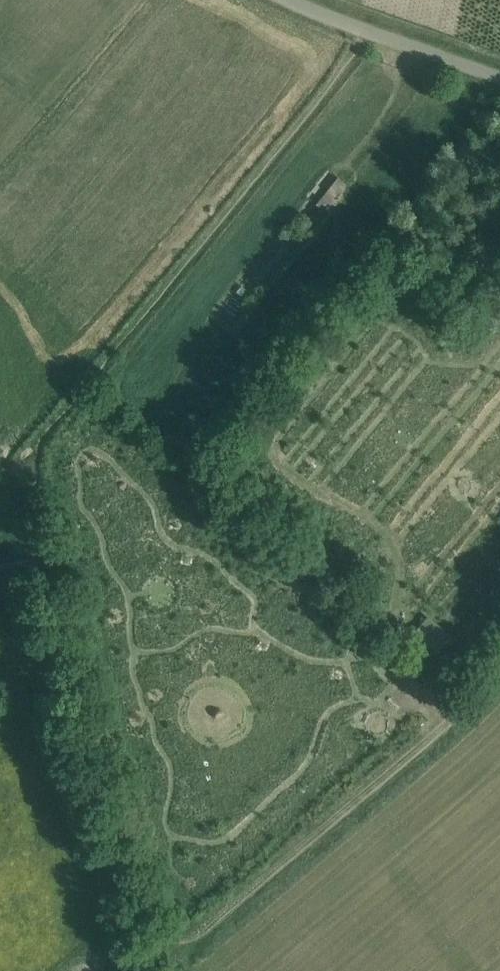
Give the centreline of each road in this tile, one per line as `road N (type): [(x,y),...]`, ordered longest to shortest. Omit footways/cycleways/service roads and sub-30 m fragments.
road 1 (track): [(499,655),(424,745),(169,948)]
road 2 (unclassified): [(499,78),(288,0)]

